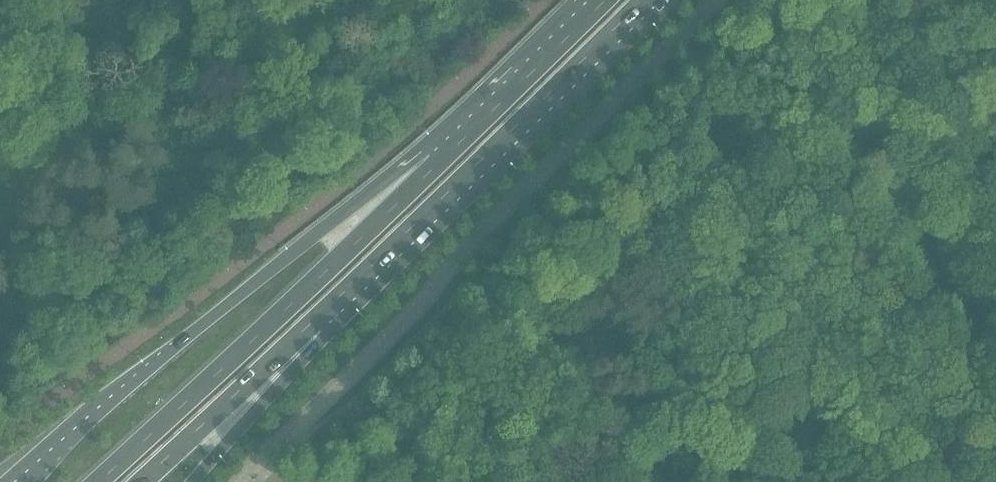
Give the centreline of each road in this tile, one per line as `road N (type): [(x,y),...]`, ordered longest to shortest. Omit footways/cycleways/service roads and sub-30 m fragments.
road 1 (residential): [(242,481),(717,0)]
road 2 (primary): [(439,164),(316,234),(24,481)]
road 3 (primary): [(439,164),(98,481)]
road 4 (primary): [(311,323),(644,0)]
road 5 (primary): [(140,481),(311,323)]
road 6 (primary): [(604,0),(439,164)]
road 7 (primary): [(192,481),(311,323)]

